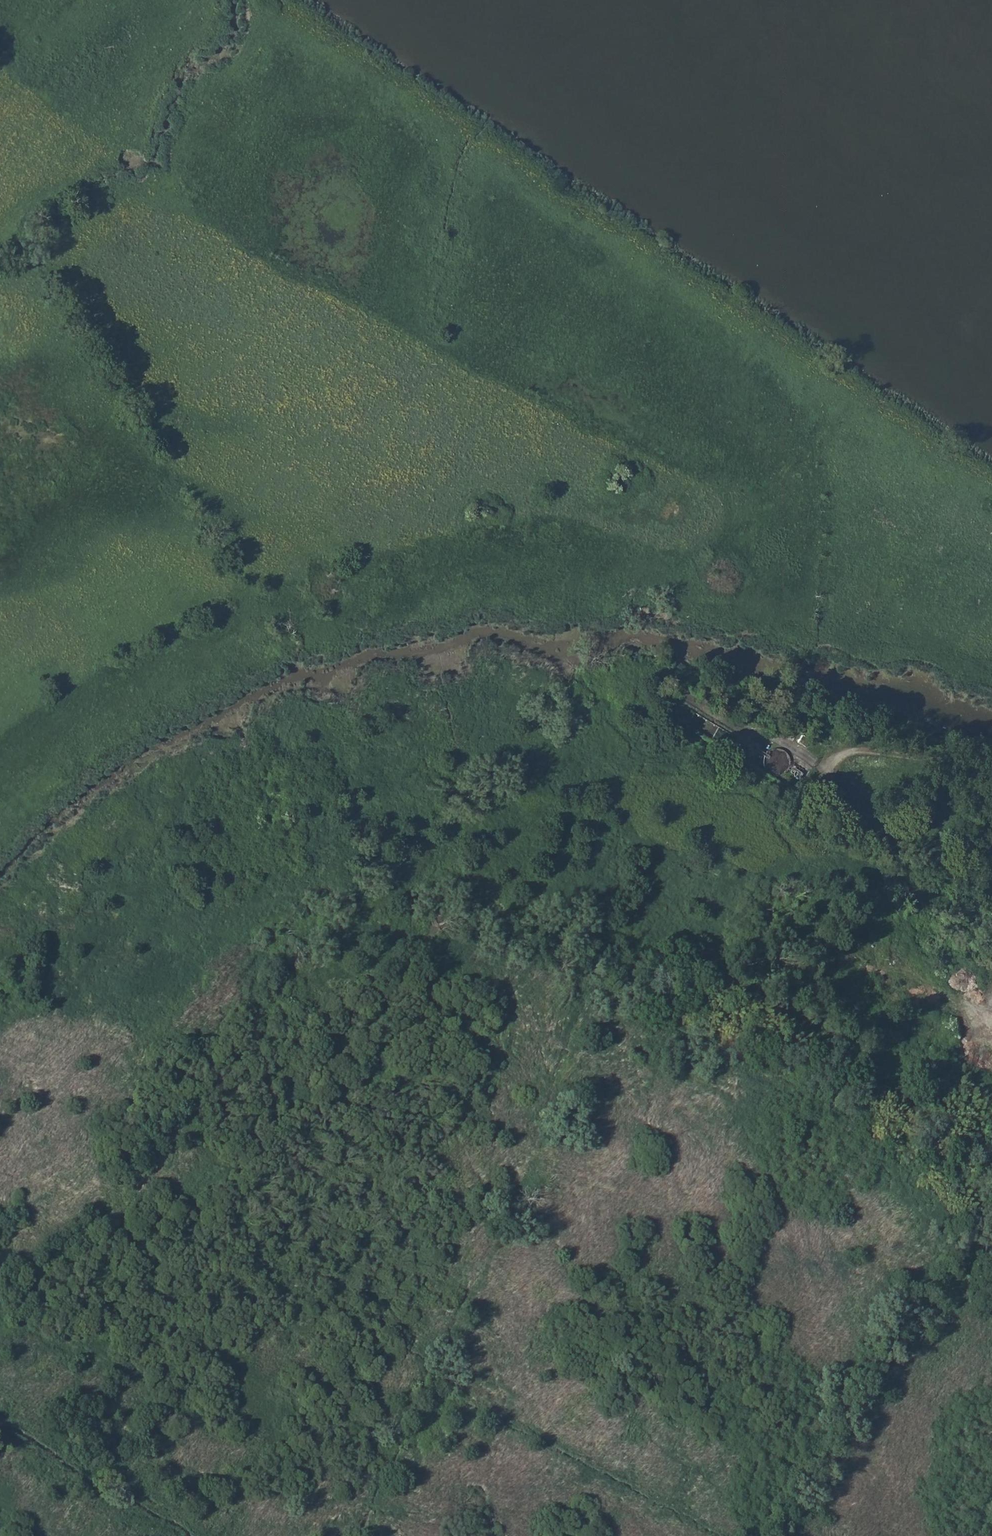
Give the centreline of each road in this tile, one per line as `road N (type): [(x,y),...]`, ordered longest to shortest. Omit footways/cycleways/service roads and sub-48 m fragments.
road 1 (track): [(991,891),(861,815),(834,787),(837,765),(858,751),(991,768)]
road 2 (track): [(685,695),(834,772)]

